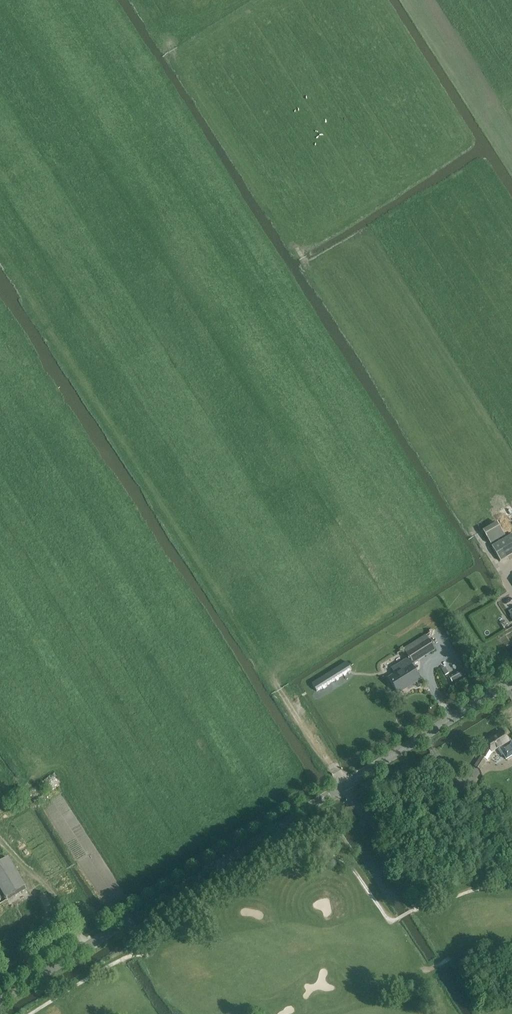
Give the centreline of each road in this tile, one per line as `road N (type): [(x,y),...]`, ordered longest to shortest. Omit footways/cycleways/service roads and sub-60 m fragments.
road 1 (tertiary): [(0,1003),(511,680)]
road 2 (track): [(0,844),(49,887),(87,947)]
road 3 (track): [(273,675),(345,783)]

